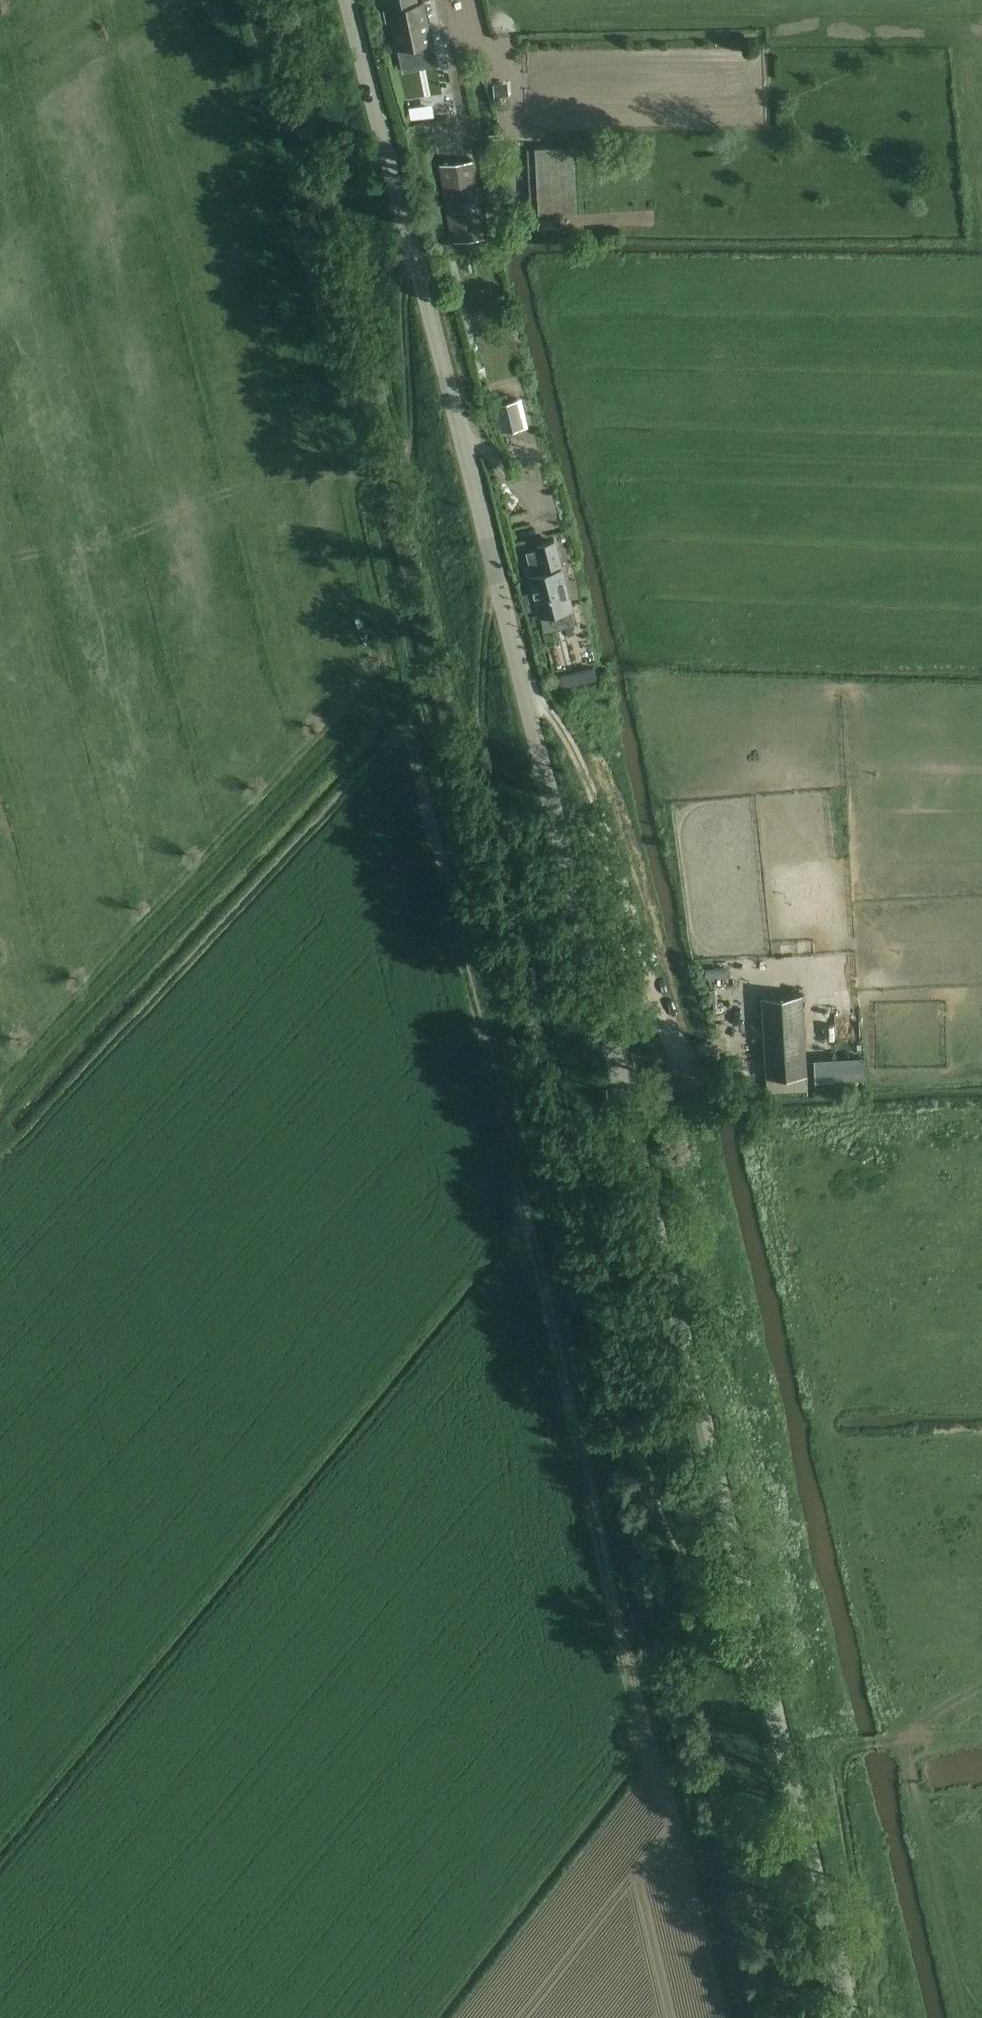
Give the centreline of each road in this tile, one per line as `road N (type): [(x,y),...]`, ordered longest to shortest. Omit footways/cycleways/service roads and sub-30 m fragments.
road 1 (tertiary): [(849,2017),(349,0)]

